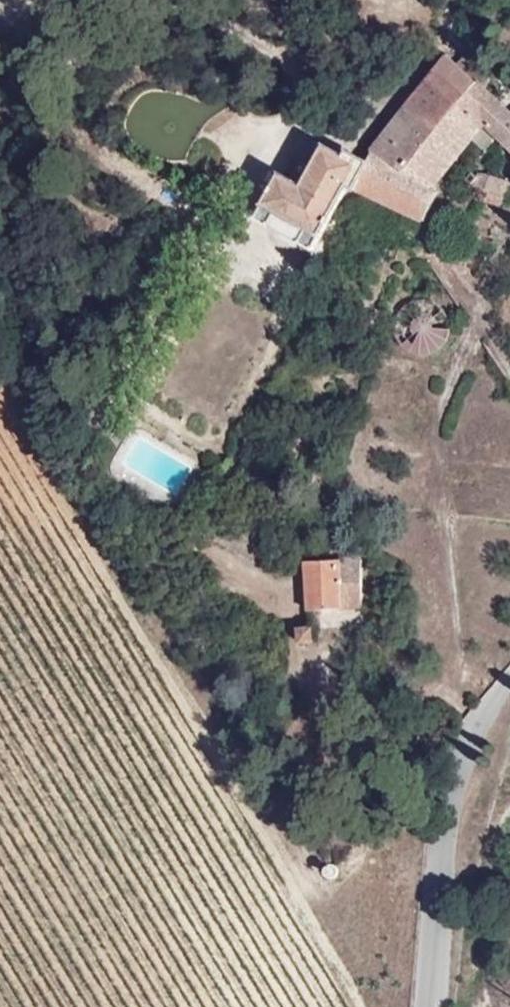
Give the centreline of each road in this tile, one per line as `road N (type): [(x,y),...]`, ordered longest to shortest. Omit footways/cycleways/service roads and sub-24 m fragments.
road 1 (residential): [(509,685),(483,718),(454,776),(434,1006)]

